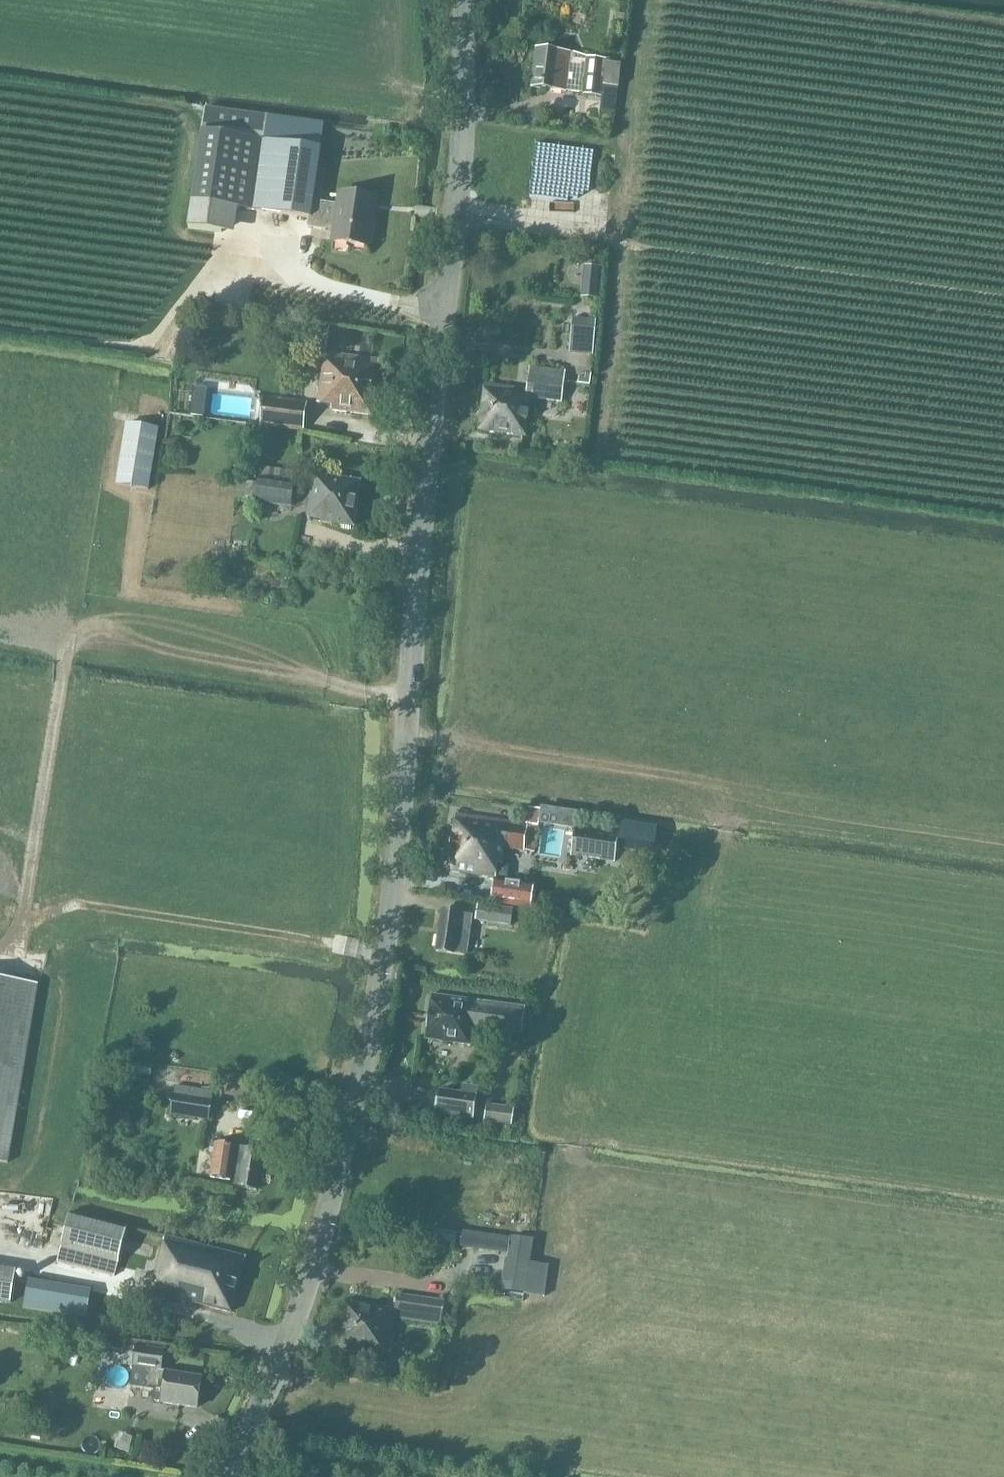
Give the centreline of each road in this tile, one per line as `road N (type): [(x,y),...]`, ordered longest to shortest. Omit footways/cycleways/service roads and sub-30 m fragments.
road 1 (tertiary): [(229,1476),(296,1330),(337,1196),(392,909),(464,121),(464,0)]
road 2 (track): [(202,921),(384,953)]

